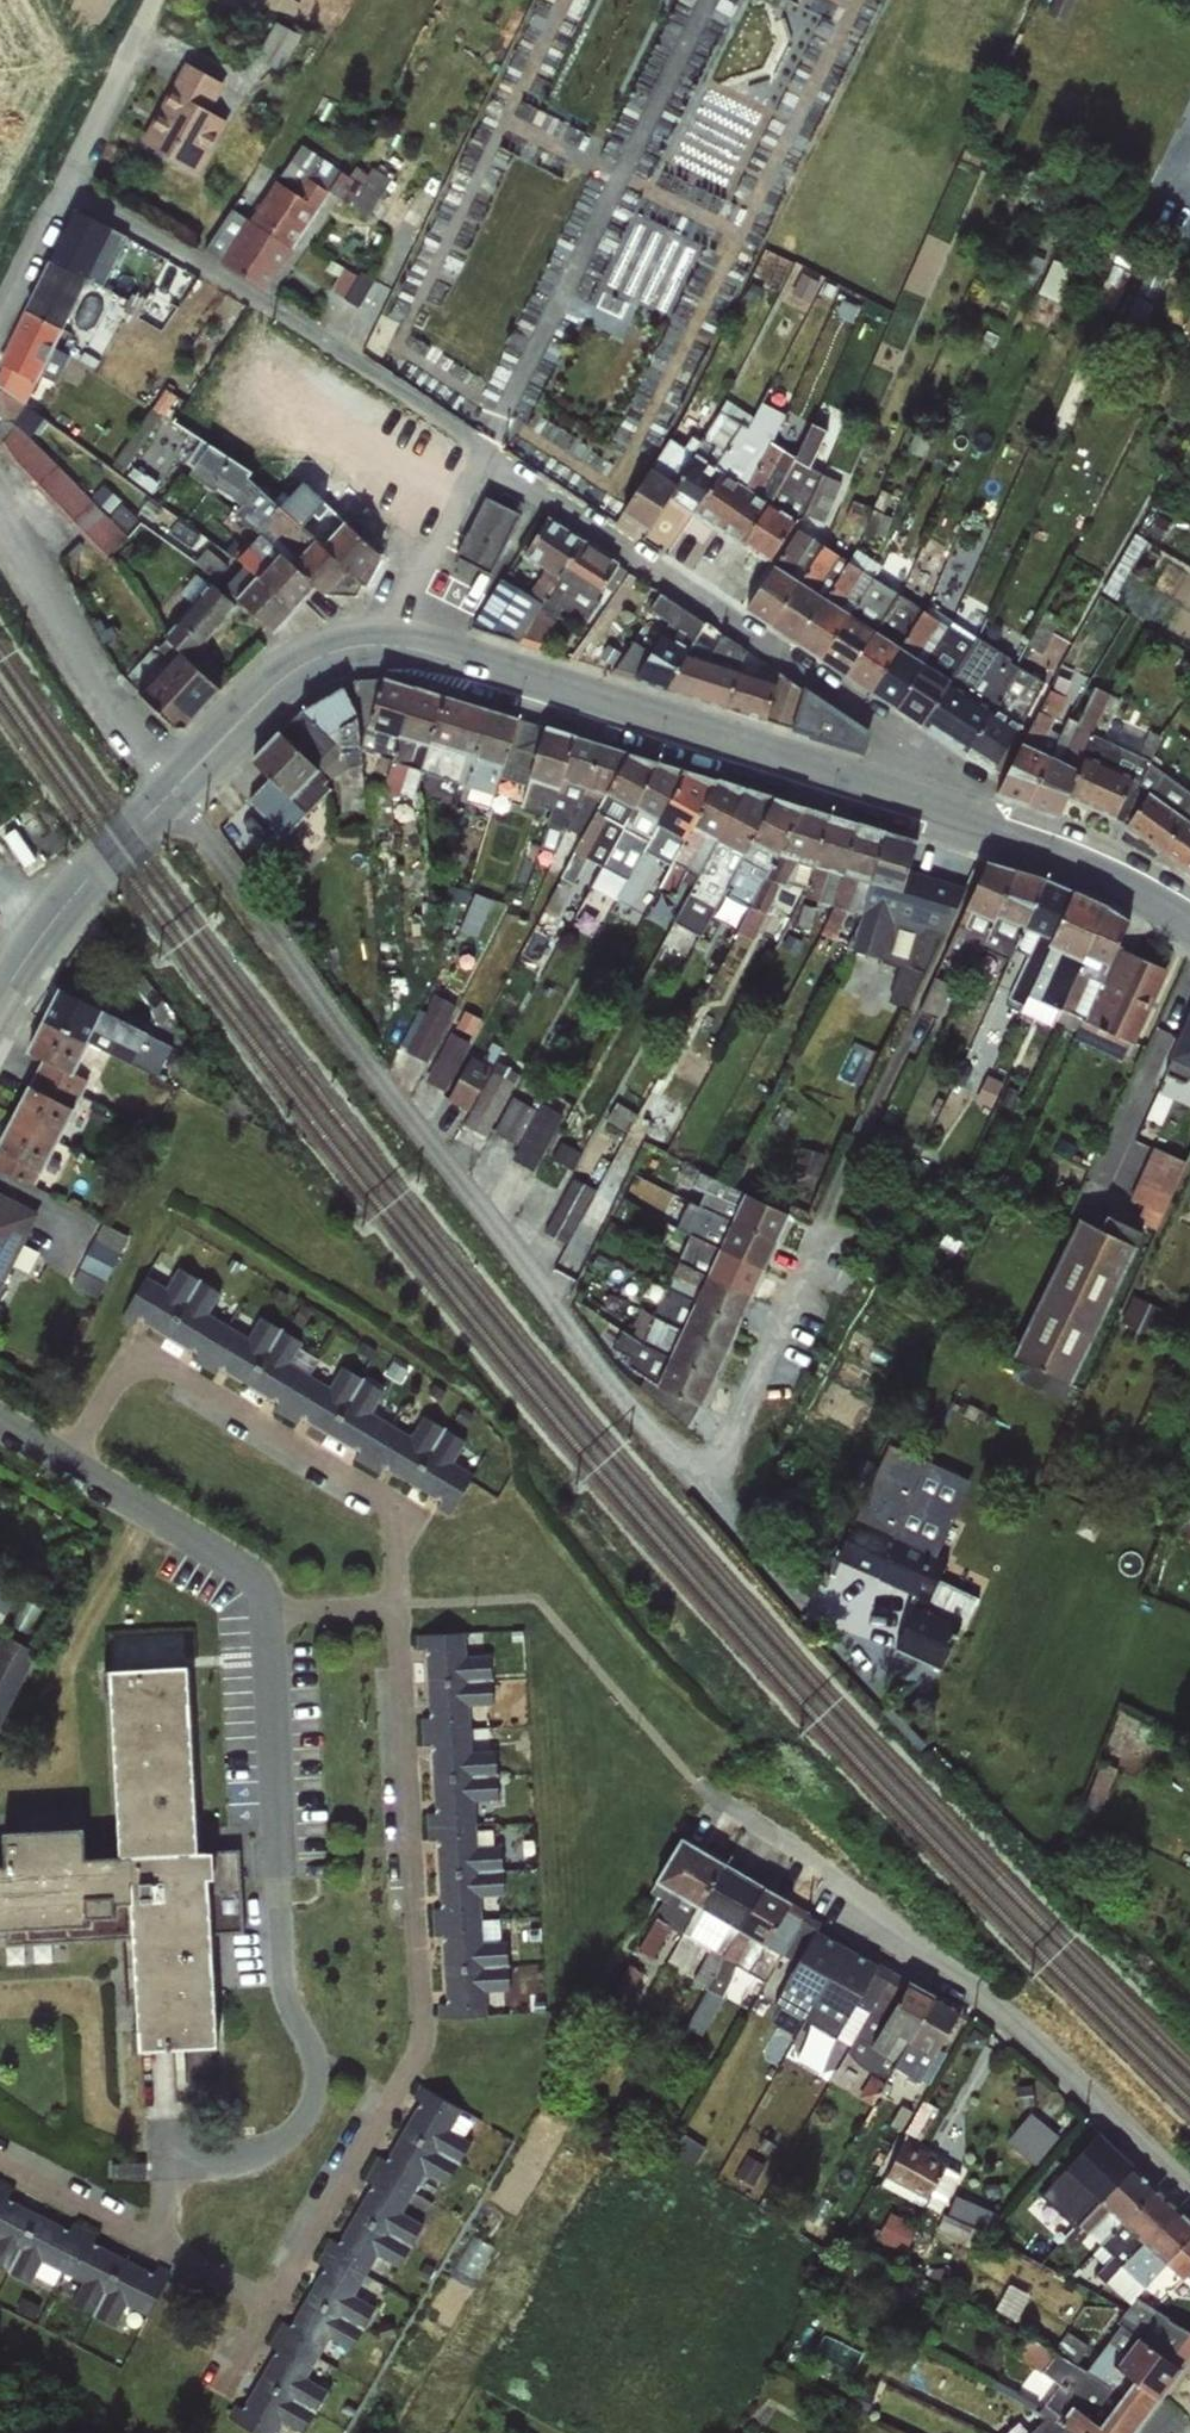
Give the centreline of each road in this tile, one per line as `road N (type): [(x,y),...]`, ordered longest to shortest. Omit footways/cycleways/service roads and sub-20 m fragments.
road 1 (residential): [(162,2247),(166,2161),(230,2162),(275,2145),(304,2129),(320,2095),(318,2058),(281,1980),(259,1620)]
road 2 (residential): [(402,1613),(422,2028),(397,2089),(260,2305)]
road 3 (residential): [(1189,2192),(1032,2025),(715,1788)]
road 4 (tertiary): [(950,806),(505,664),(396,645)]
road 5 (residential): [(505,455),(901,734),(950,806)]
road 6 (residential): [(63,1477),(135,1357),(391,1515),(402,1613)]
road 7 (residential): [(83,184),(505,455)]
road 8 (unclassified): [(0,487),(104,686),(182,784)]
road 9 (tertiary): [(182,784),(79,887),(0,1001)]
road 10 (tertiary): [(396,645),(333,649),(283,678),(182,784)]
road 11 (tertiary): [(1189,921),(1141,887),(950,806)]
road 12 (residential): [(259,1620),(258,1600),(63,1477)]
road 13 (residential): [(396,645),(505,455)]
road 14 (unclassified): [(168,0),(83,184)]
road 15 (unclassified): [(83,184),(0,356)]
road 16 (residential): [(0,2161),(162,2247)]
road 17 (residential): [(259,1620),(402,1613)]

